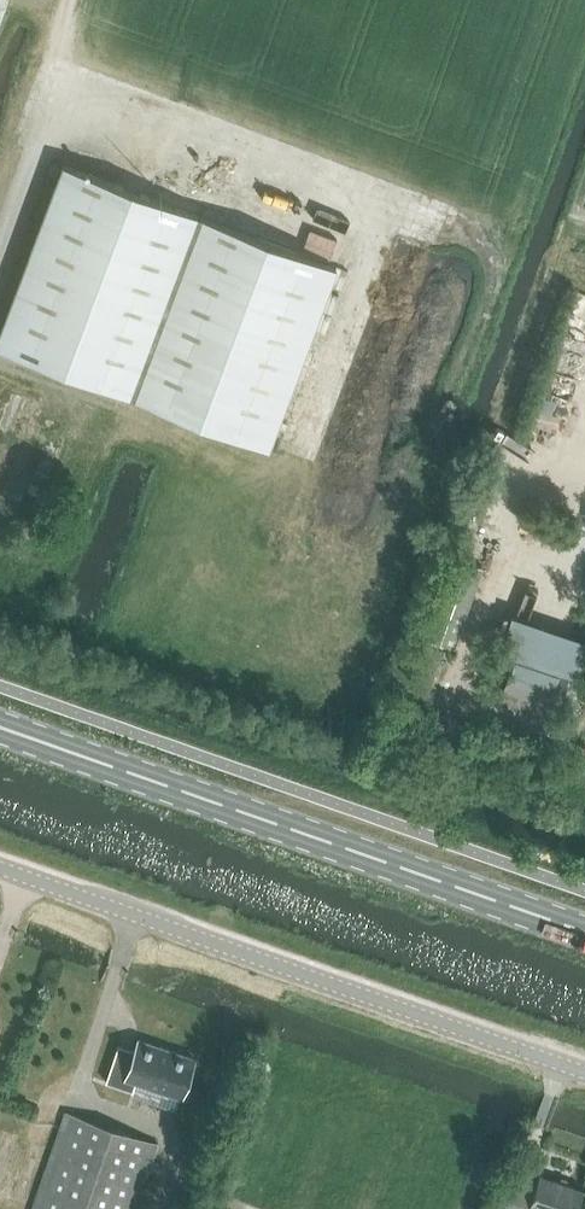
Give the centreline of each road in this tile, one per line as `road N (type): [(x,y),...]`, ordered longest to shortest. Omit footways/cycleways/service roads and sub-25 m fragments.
road 1 (unclassified): [(584,1071),(0,866)]
road 2 (primary): [(584,929),(0,726)]

